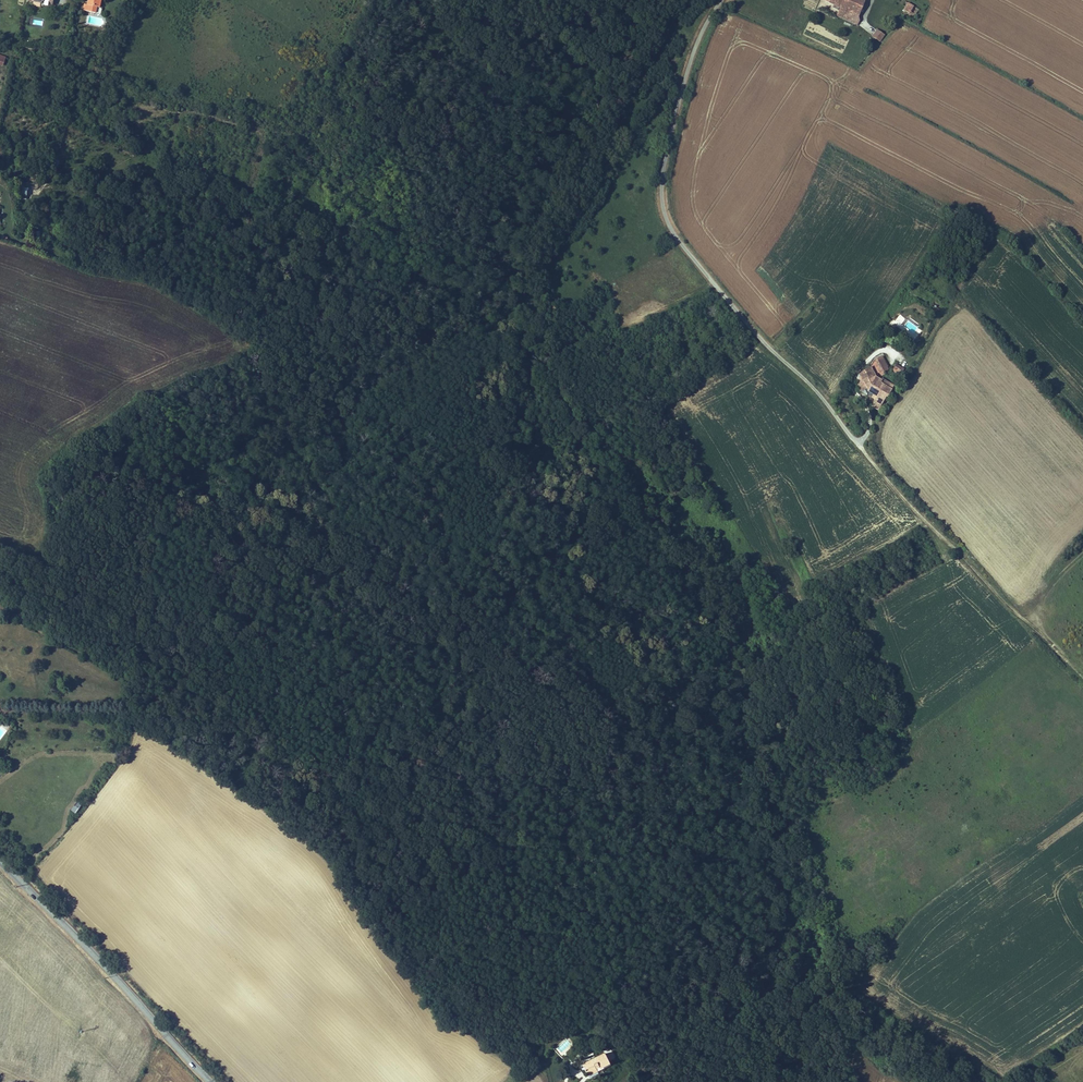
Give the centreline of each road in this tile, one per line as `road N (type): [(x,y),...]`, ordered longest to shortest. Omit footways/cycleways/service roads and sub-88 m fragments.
road 1 (track): [(1082,679),(905,500),(667,222),(661,190),(678,105),(702,31),(721,0)]
road 2 (tertiary): [(0,861),(213,1081)]
road 3 (track): [(534,305),(537,259),(550,228),(654,91),(692,55)]

